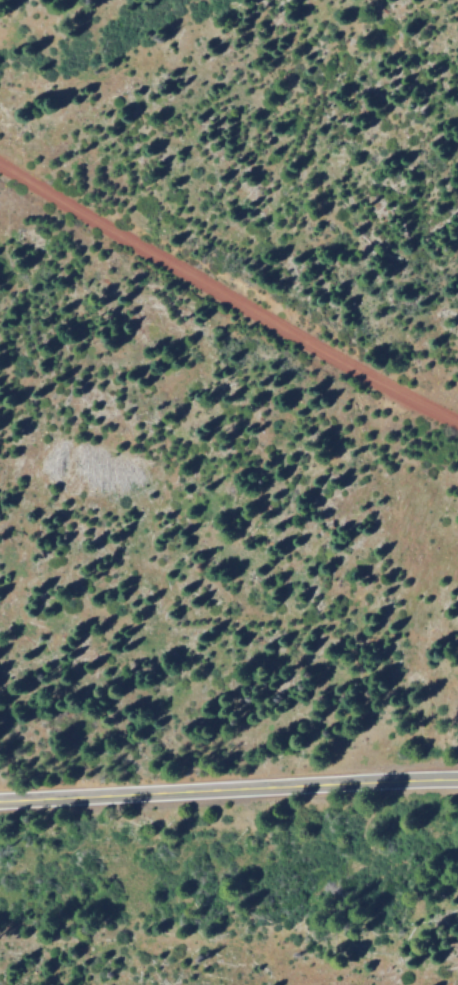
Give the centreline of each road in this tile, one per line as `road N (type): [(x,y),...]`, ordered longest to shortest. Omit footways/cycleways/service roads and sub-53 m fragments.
road 1 (secondary): [(457,779),(0,798)]
road 2 (track): [(380,376),(0,165)]

